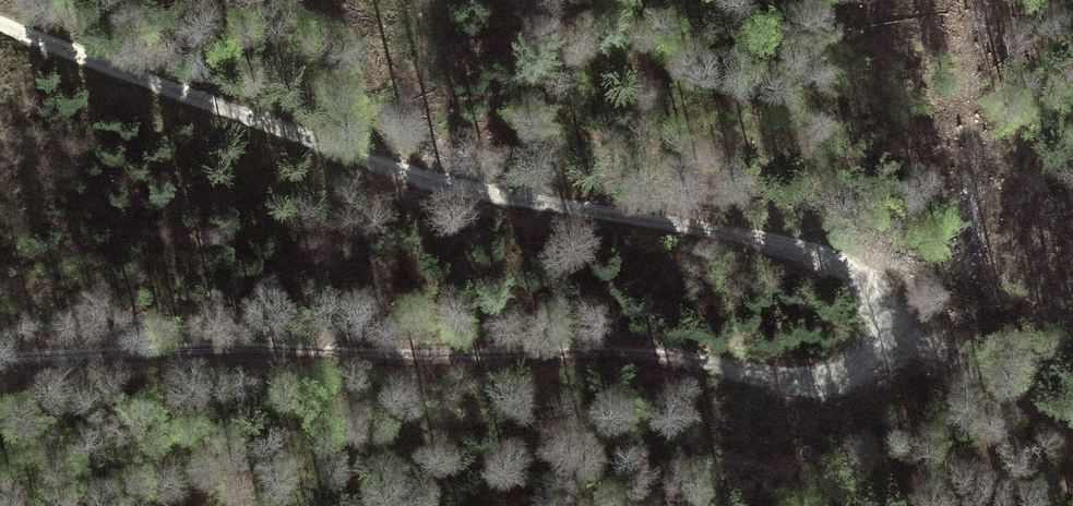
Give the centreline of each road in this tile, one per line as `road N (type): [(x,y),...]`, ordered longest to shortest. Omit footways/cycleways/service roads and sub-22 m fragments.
road 1 (track): [(0,349),(664,355),(800,375),(874,359),(890,338),(890,315),(887,293),(869,272),(838,257),(413,170),(243,121),(0,17)]
road 2 (track): [(1072,417),(890,338)]

